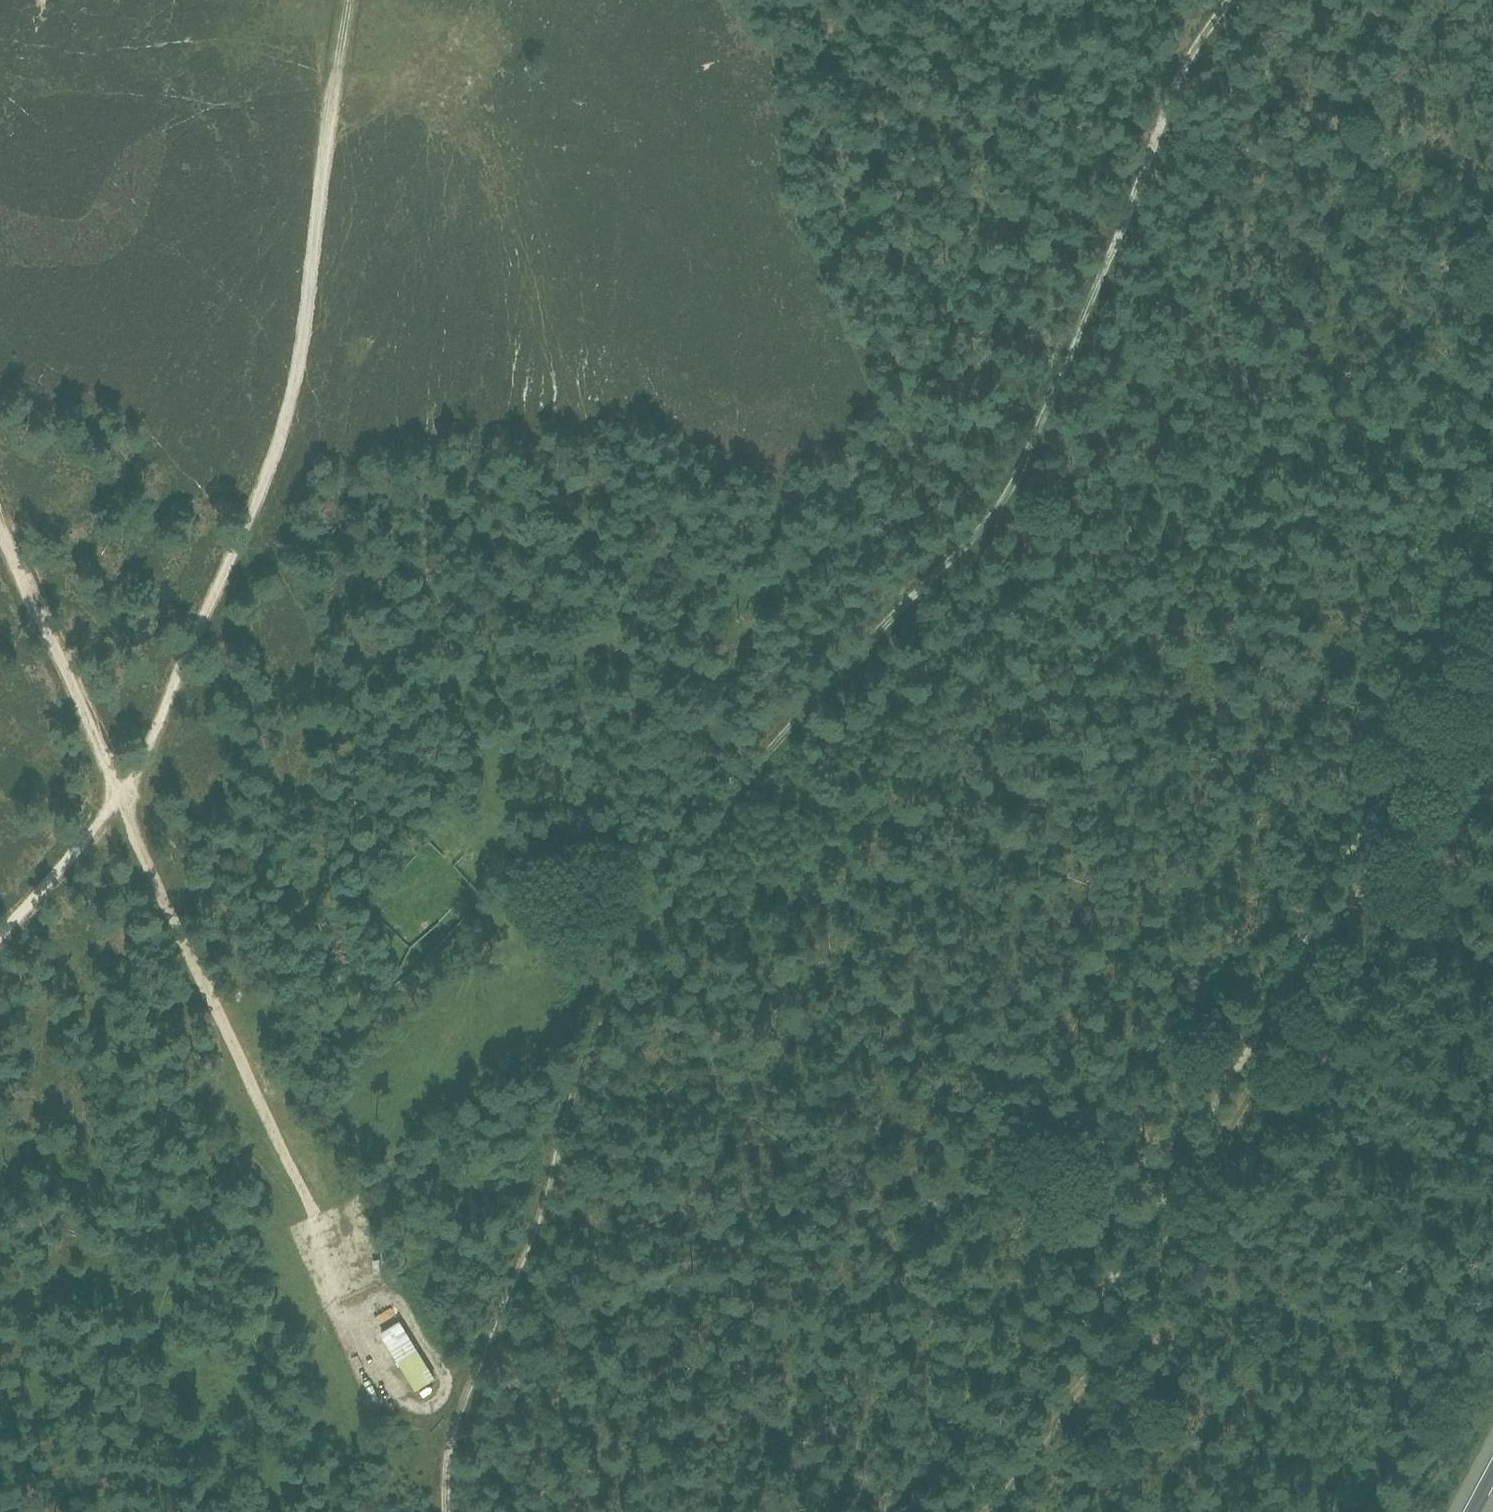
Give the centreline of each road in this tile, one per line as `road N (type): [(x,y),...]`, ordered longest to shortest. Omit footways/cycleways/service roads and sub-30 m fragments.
road 1 (track): [(1228,0),(1180,71),(1112,258),(998,507),(760,761),(608,996),(579,1066),(538,1224),(455,1413),(444,1511)]
road 2 (track): [(991,1511),(1141,1292),(1492,651)]
road 3 (track): [(123,790),(144,759),(251,504),(295,372),(347,0)]
road 4 (track): [(123,790),(169,909),(322,1234)]
road 5 (track): [(0,929),(123,790),(0,528)]

